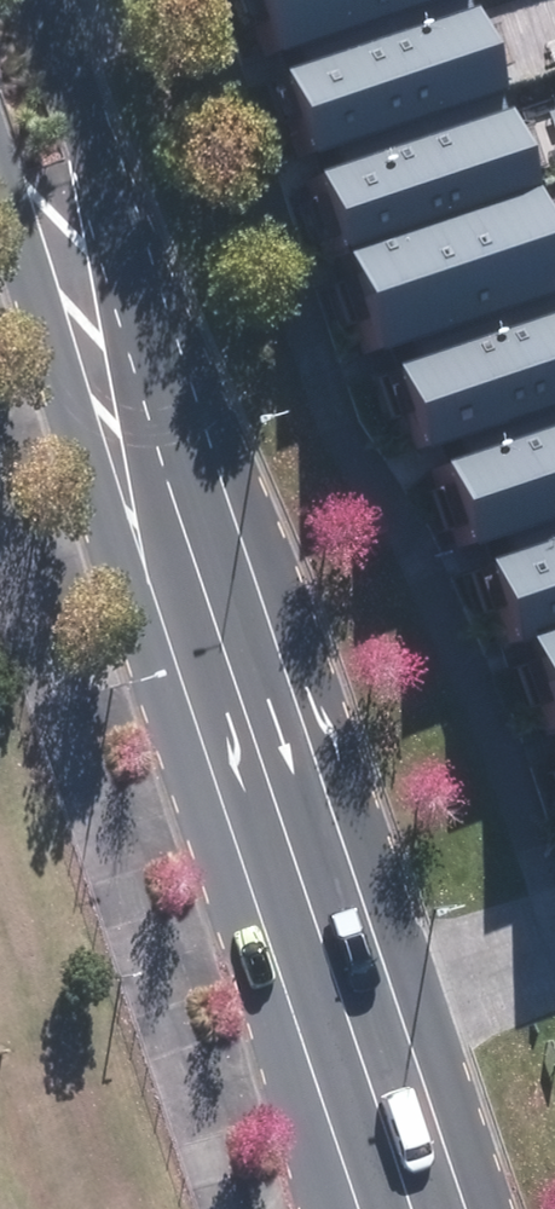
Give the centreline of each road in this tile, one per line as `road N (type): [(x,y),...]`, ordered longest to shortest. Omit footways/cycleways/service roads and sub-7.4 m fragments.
road 1 (secondary): [(332,1033),(112,380)]
road 2 (secondary): [(43,0),(68,72),(112,380)]
road 3 (residential): [(554,943),(332,1033)]
road 4 (secondary): [(112,380),(0,173)]
road 5 (secondary): [(392,1208),(332,1033)]

